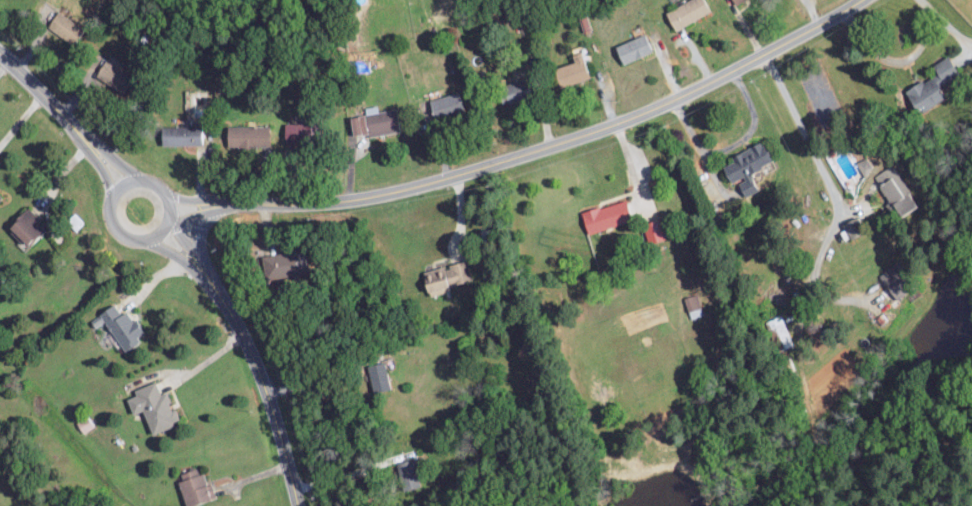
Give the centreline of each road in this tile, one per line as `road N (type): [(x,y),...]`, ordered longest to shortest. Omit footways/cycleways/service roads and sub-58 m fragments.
road 1 (residential): [(862,0),(640,116),(360,198),(220,203)]
road 2 (tertiary): [(296,505),(266,394),(201,265)]
road 3 (tertiary): [(124,235),(143,240),(166,223),(169,206),(157,186),(132,181),(116,191),(109,210),(124,235)]
road 4 (tertiary): [(88,143),(0,55)]

